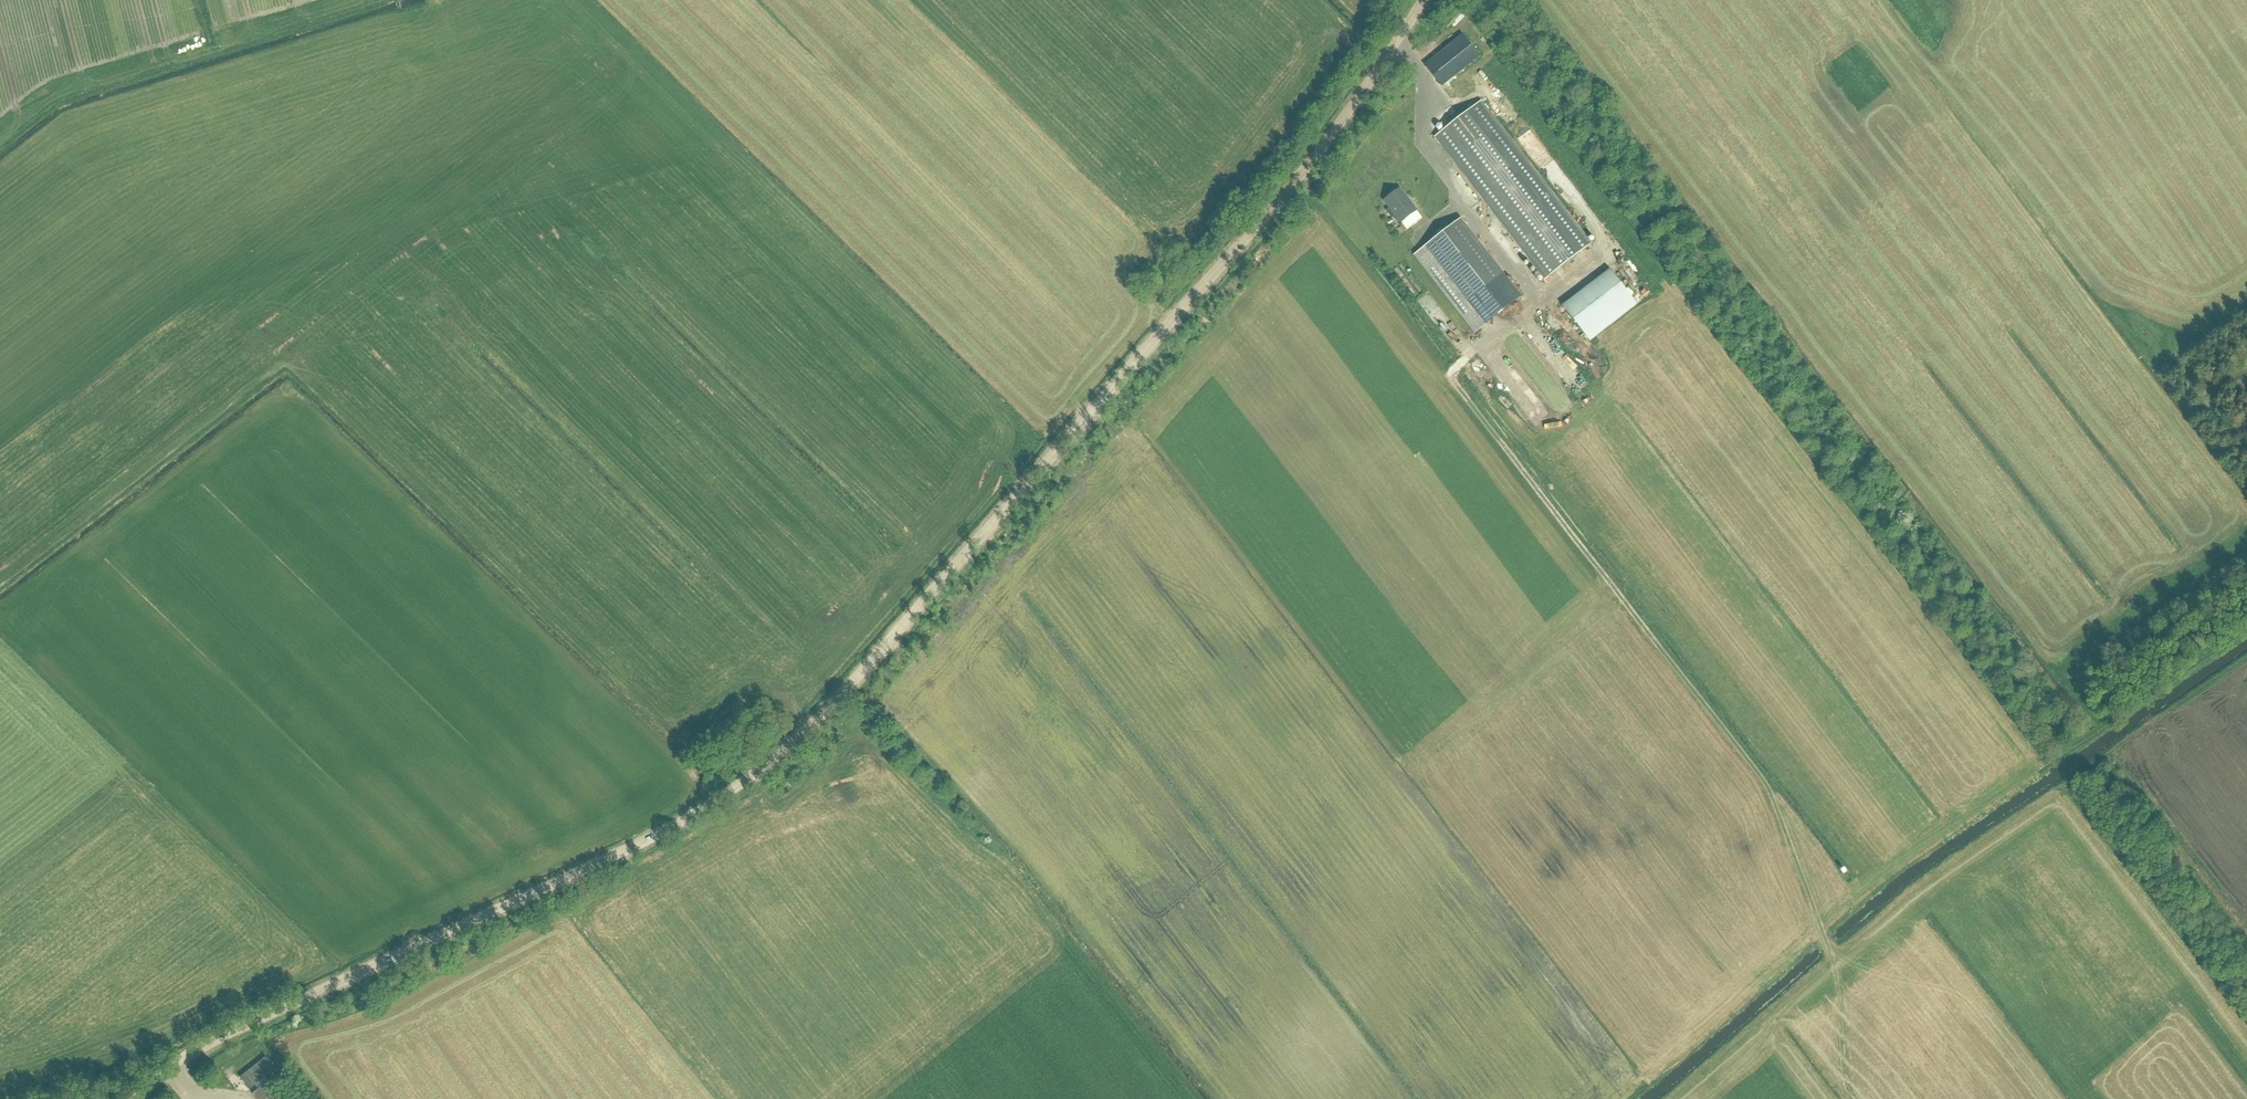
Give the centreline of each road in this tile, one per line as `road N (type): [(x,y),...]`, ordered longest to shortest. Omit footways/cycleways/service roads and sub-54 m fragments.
road 1 (unclassified): [(133,1098),(159,1074),(237,1029),(698,812),(805,732),(1304,173),(1423,0)]
road 2 (track): [(1638,1098),(1887,877),(2246,626)]

